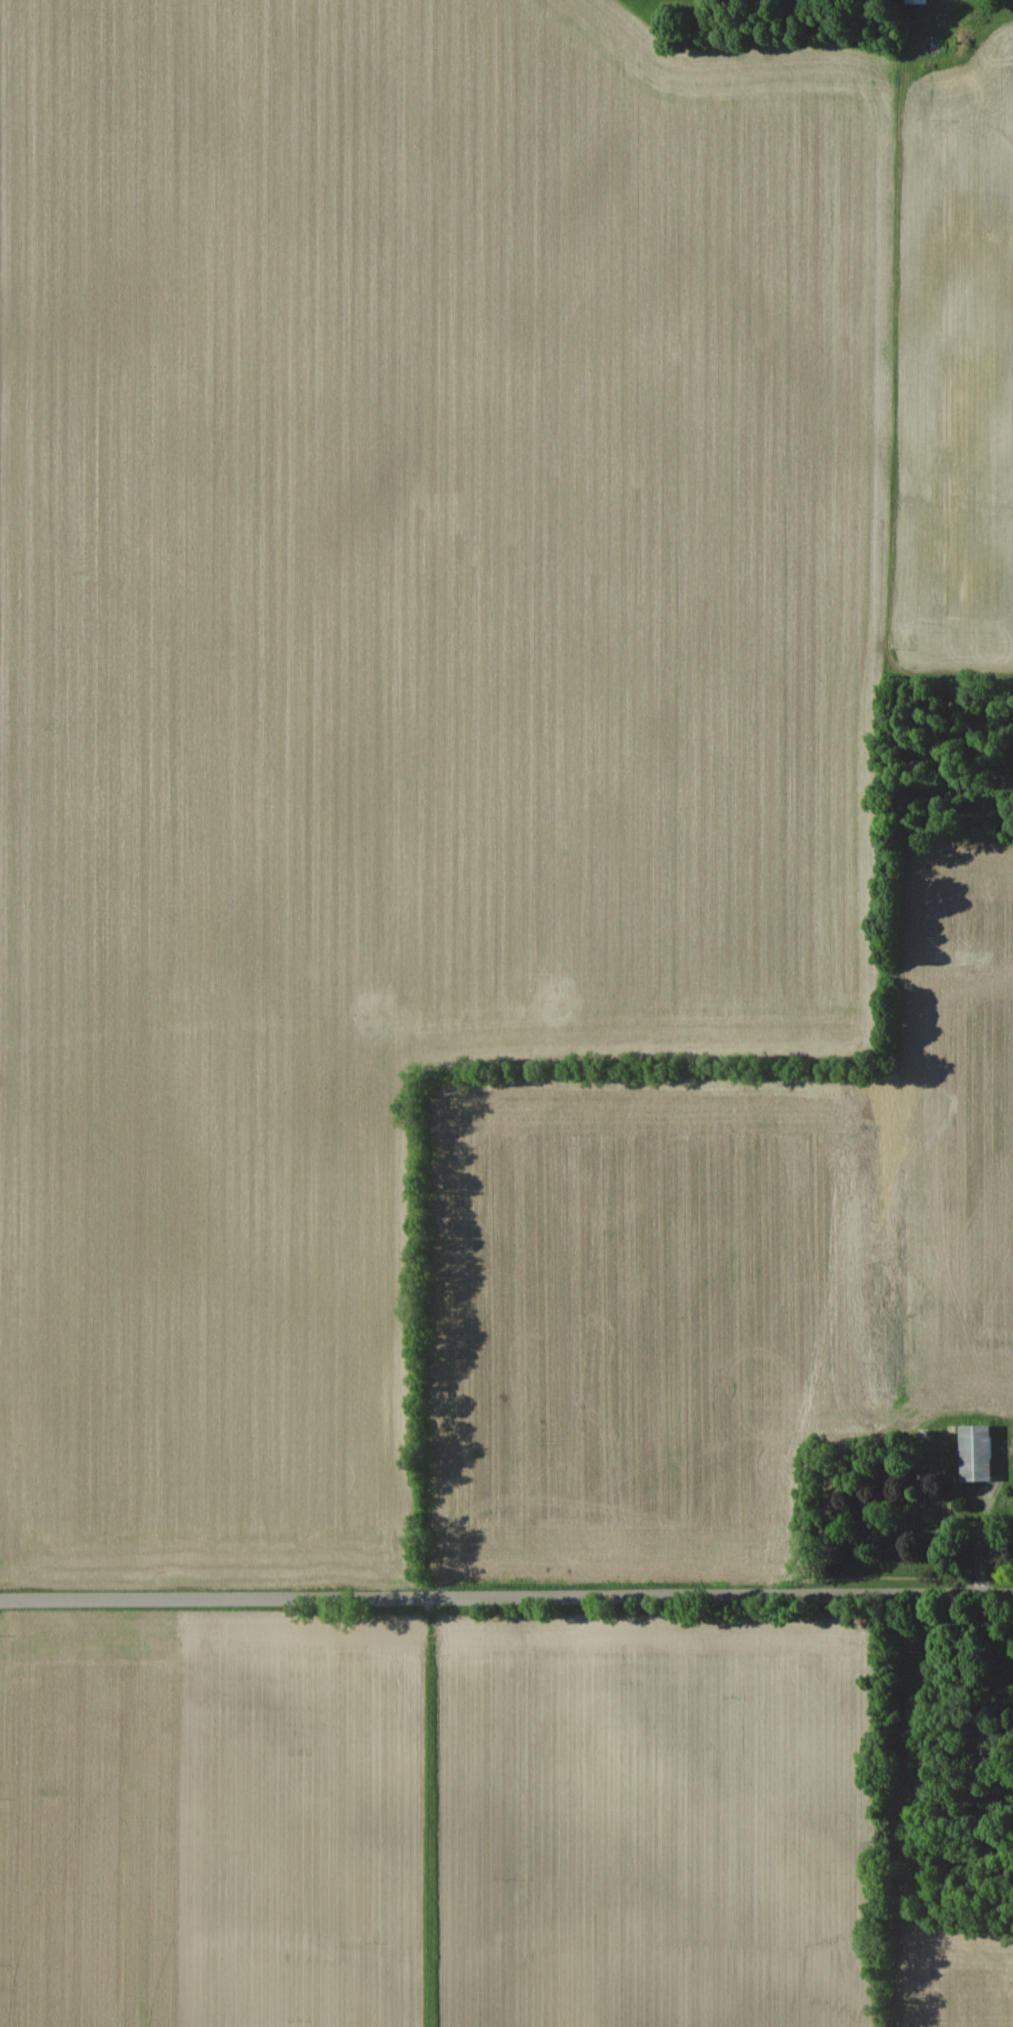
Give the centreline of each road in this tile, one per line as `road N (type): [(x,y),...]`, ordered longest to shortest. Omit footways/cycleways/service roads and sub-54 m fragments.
road 1 (residential): [(1012,1596),(0,1599)]

